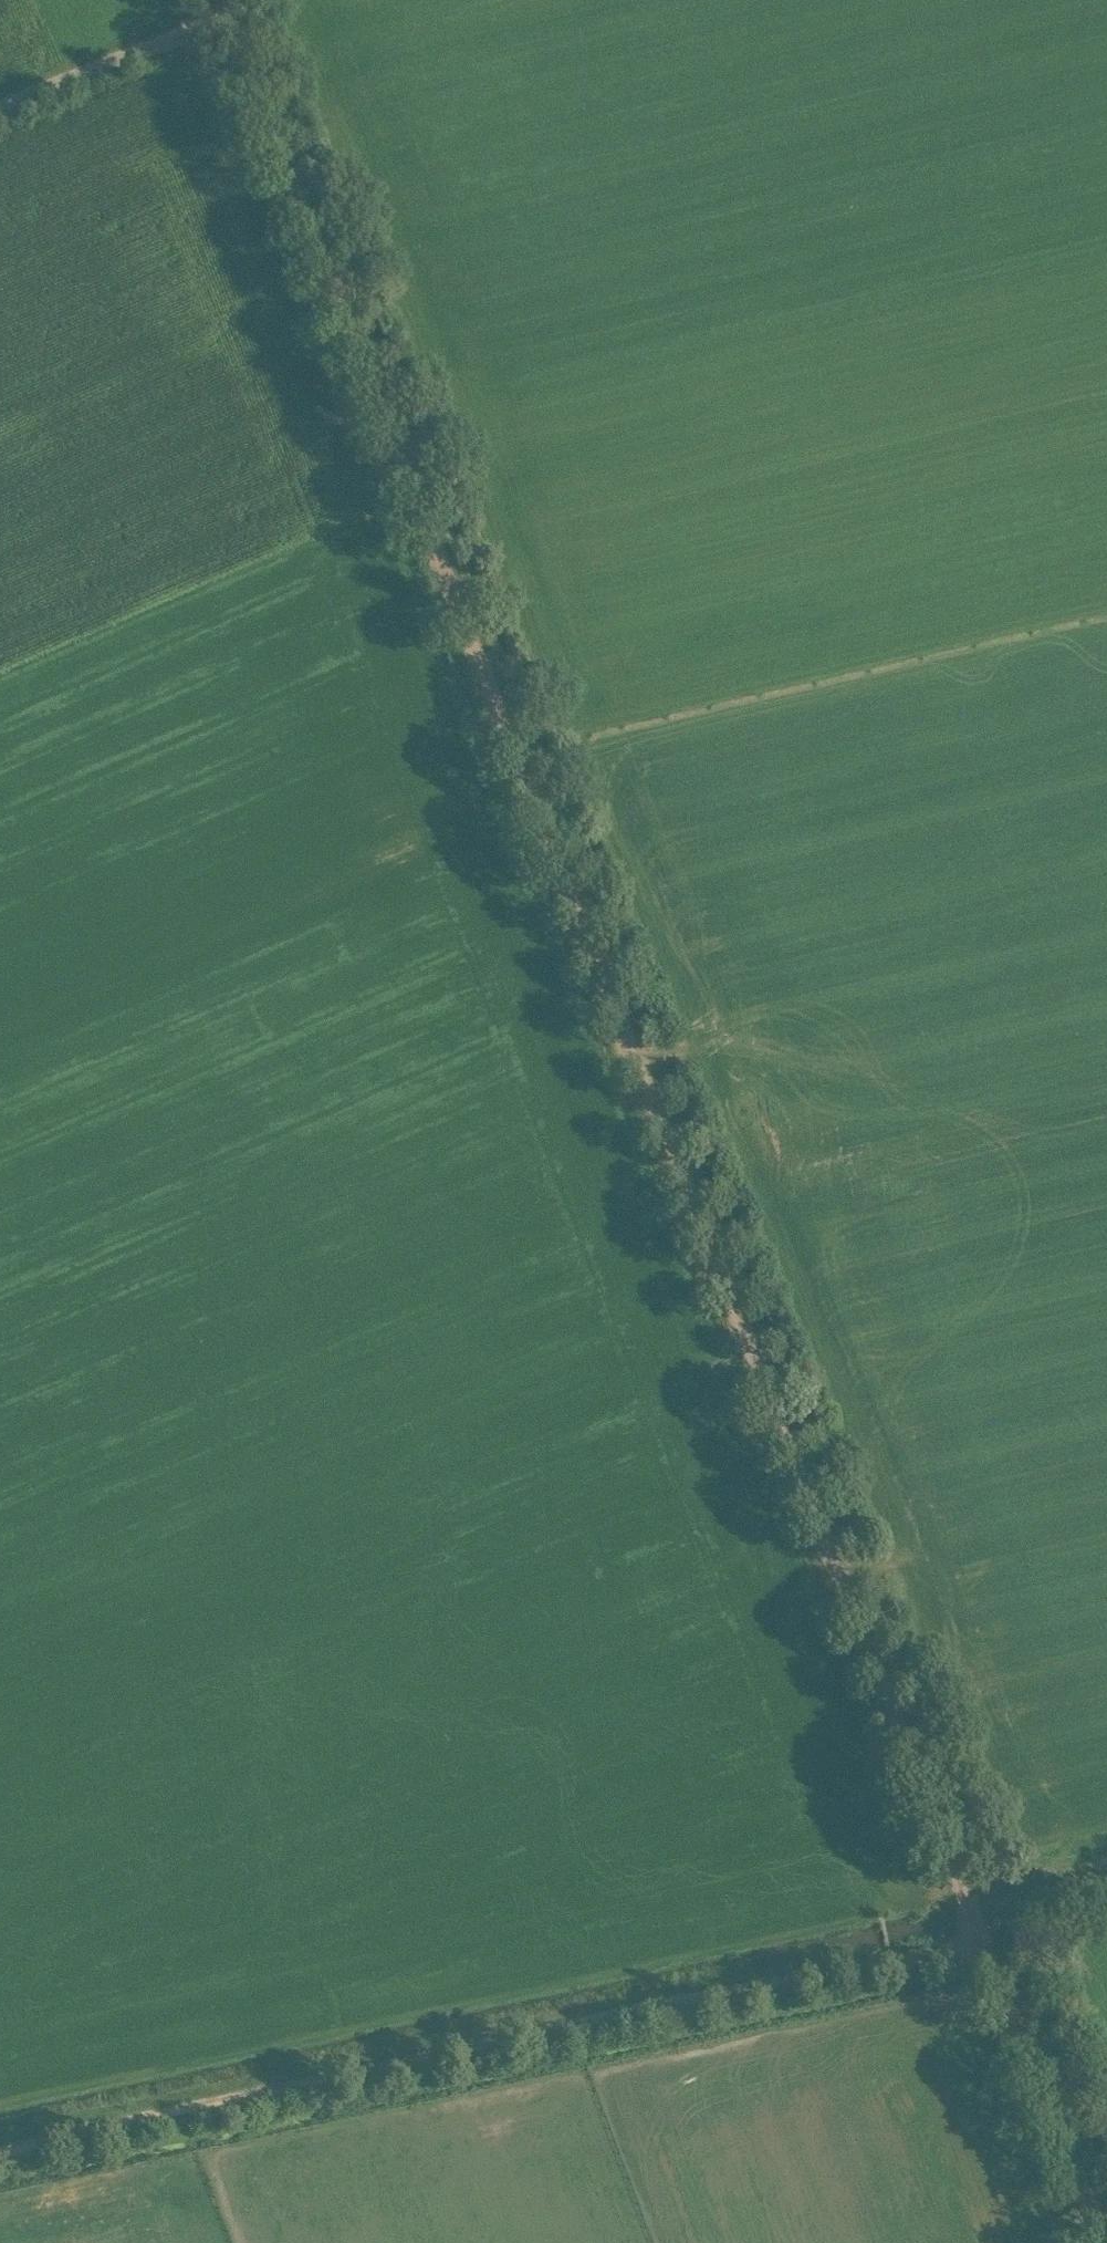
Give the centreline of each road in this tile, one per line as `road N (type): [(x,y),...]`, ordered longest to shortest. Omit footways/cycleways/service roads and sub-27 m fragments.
road 1 (track): [(238,4),(1106,2221)]
road 2 (track): [(0,2157),(1000,1950)]
road 3 (track): [(0,109),(238,4)]
road 4 (track): [(981,1899),(1106,1870)]

